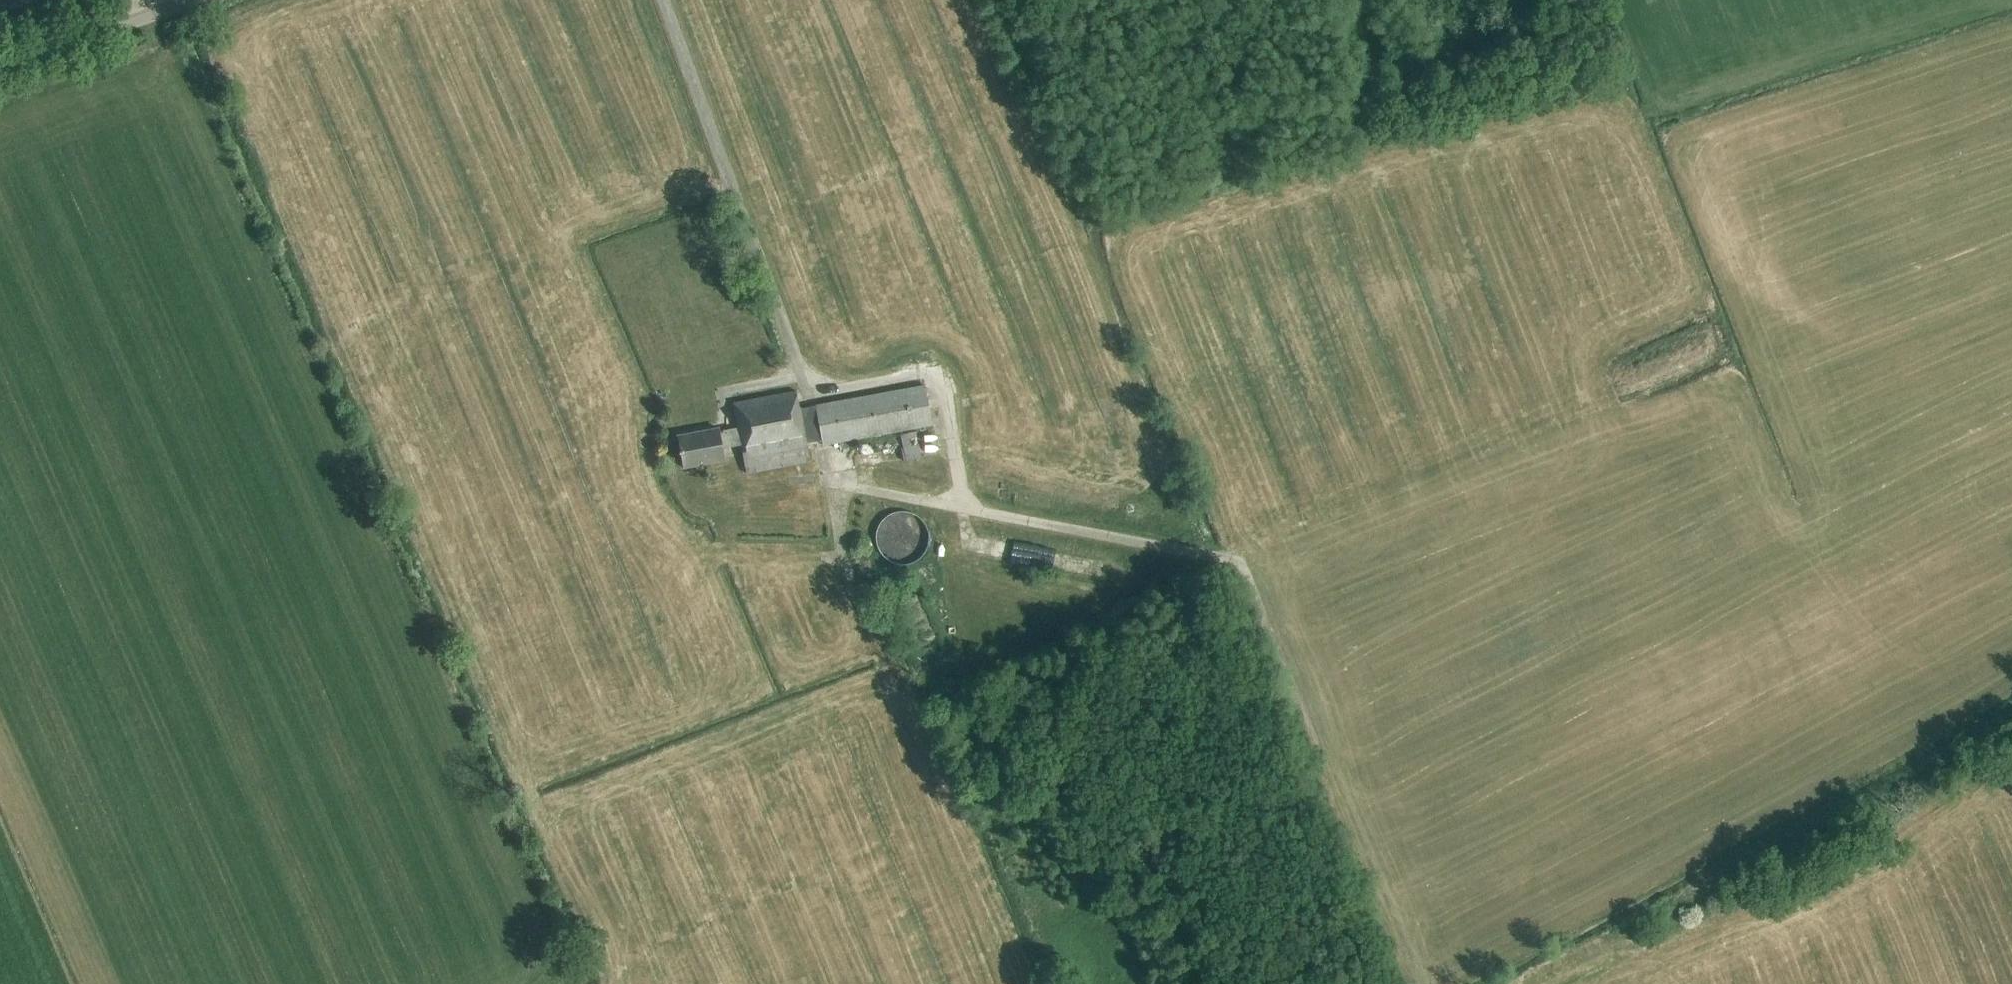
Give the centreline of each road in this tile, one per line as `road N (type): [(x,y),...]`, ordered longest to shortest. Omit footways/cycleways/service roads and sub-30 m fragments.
road 1 (unclassified): [(184,0),(0,66)]

